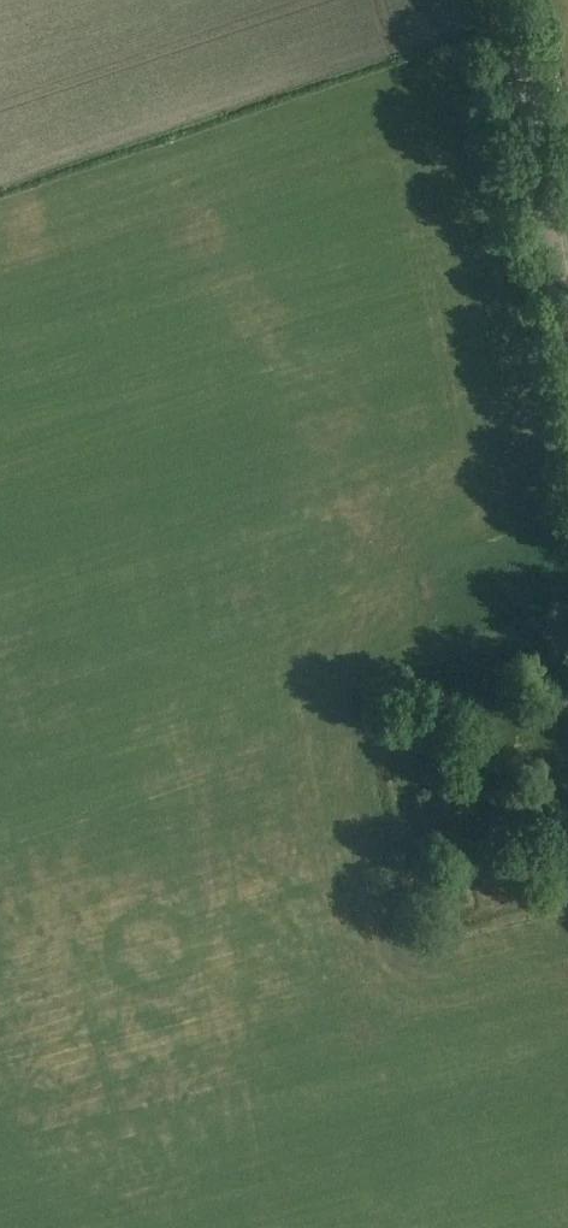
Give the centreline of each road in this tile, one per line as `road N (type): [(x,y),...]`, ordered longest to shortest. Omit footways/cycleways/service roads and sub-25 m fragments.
road 1 (unclassified): [(567,316),(503,0)]

